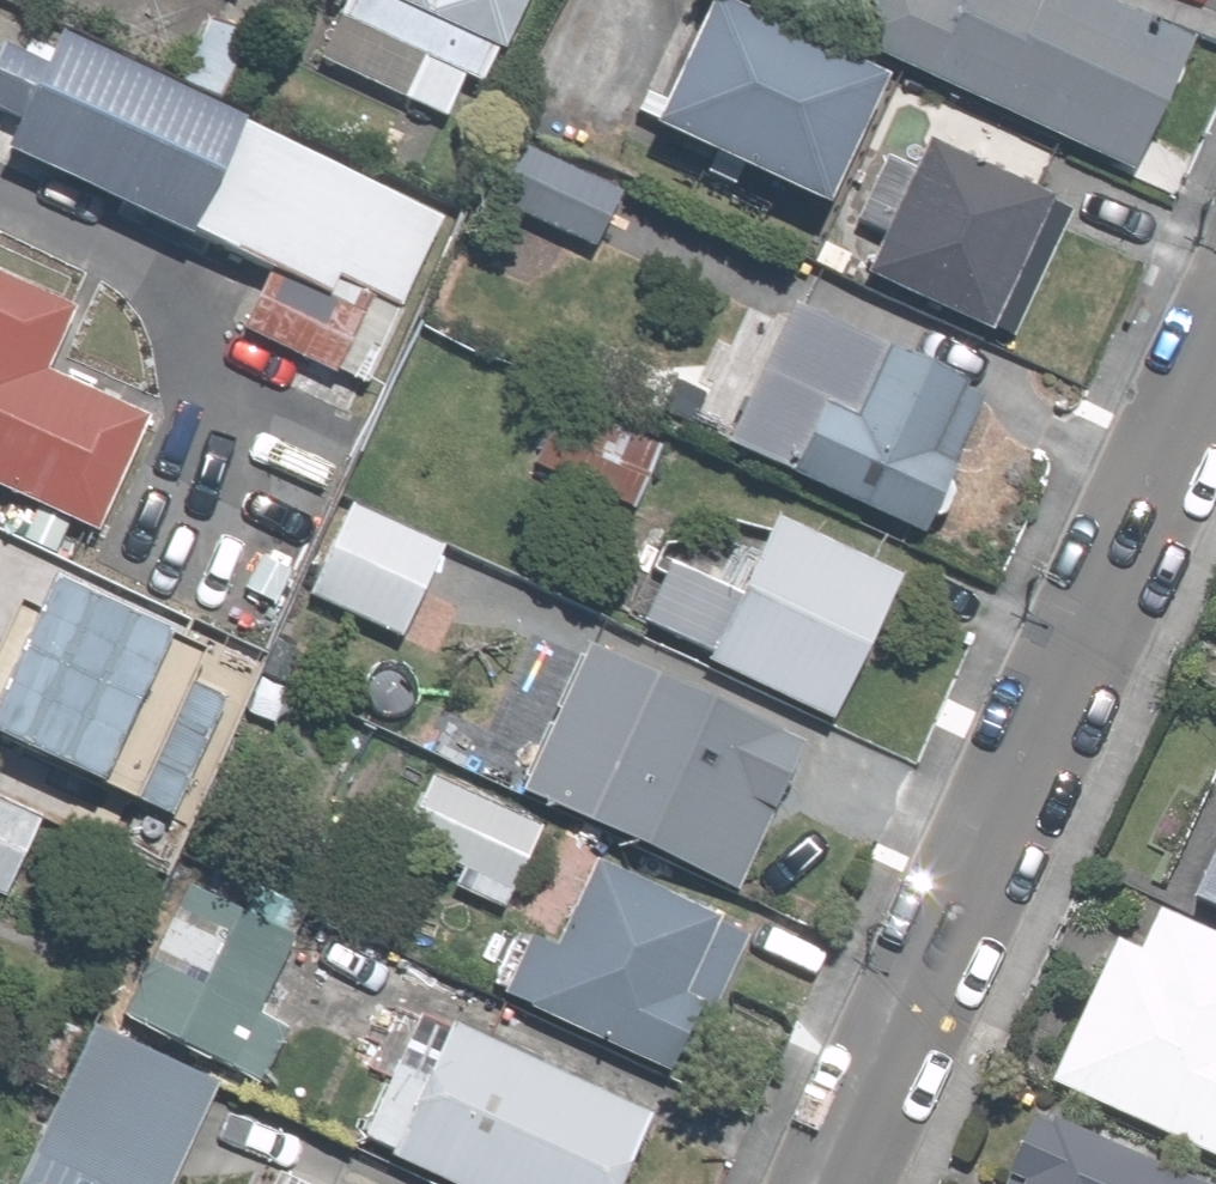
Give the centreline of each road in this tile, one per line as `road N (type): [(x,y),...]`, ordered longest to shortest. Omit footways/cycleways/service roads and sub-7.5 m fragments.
road 1 (residential): [(1215,354),(830,1183)]

